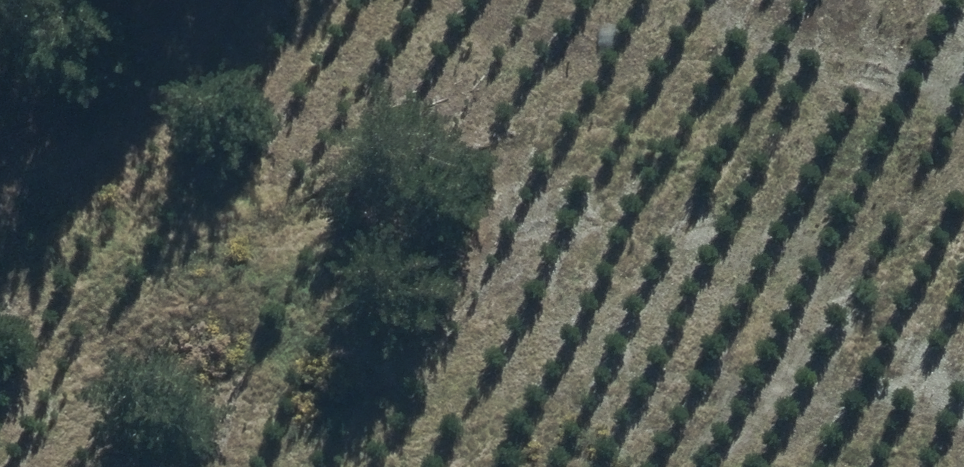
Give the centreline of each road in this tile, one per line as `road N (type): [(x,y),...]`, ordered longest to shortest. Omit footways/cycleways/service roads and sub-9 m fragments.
road 1 (track): [(0,345),(632,123),(723,115),(809,145),(878,192)]
road 2 (track): [(963,155),(569,325),(294,466)]
road 3 (track): [(778,407),(683,388),(424,398)]
road 4 (track): [(778,407),(812,309),(938,166)]
road 5 (track): [(963,377),(849,386),(778,407),(733,426),(695,466)]

